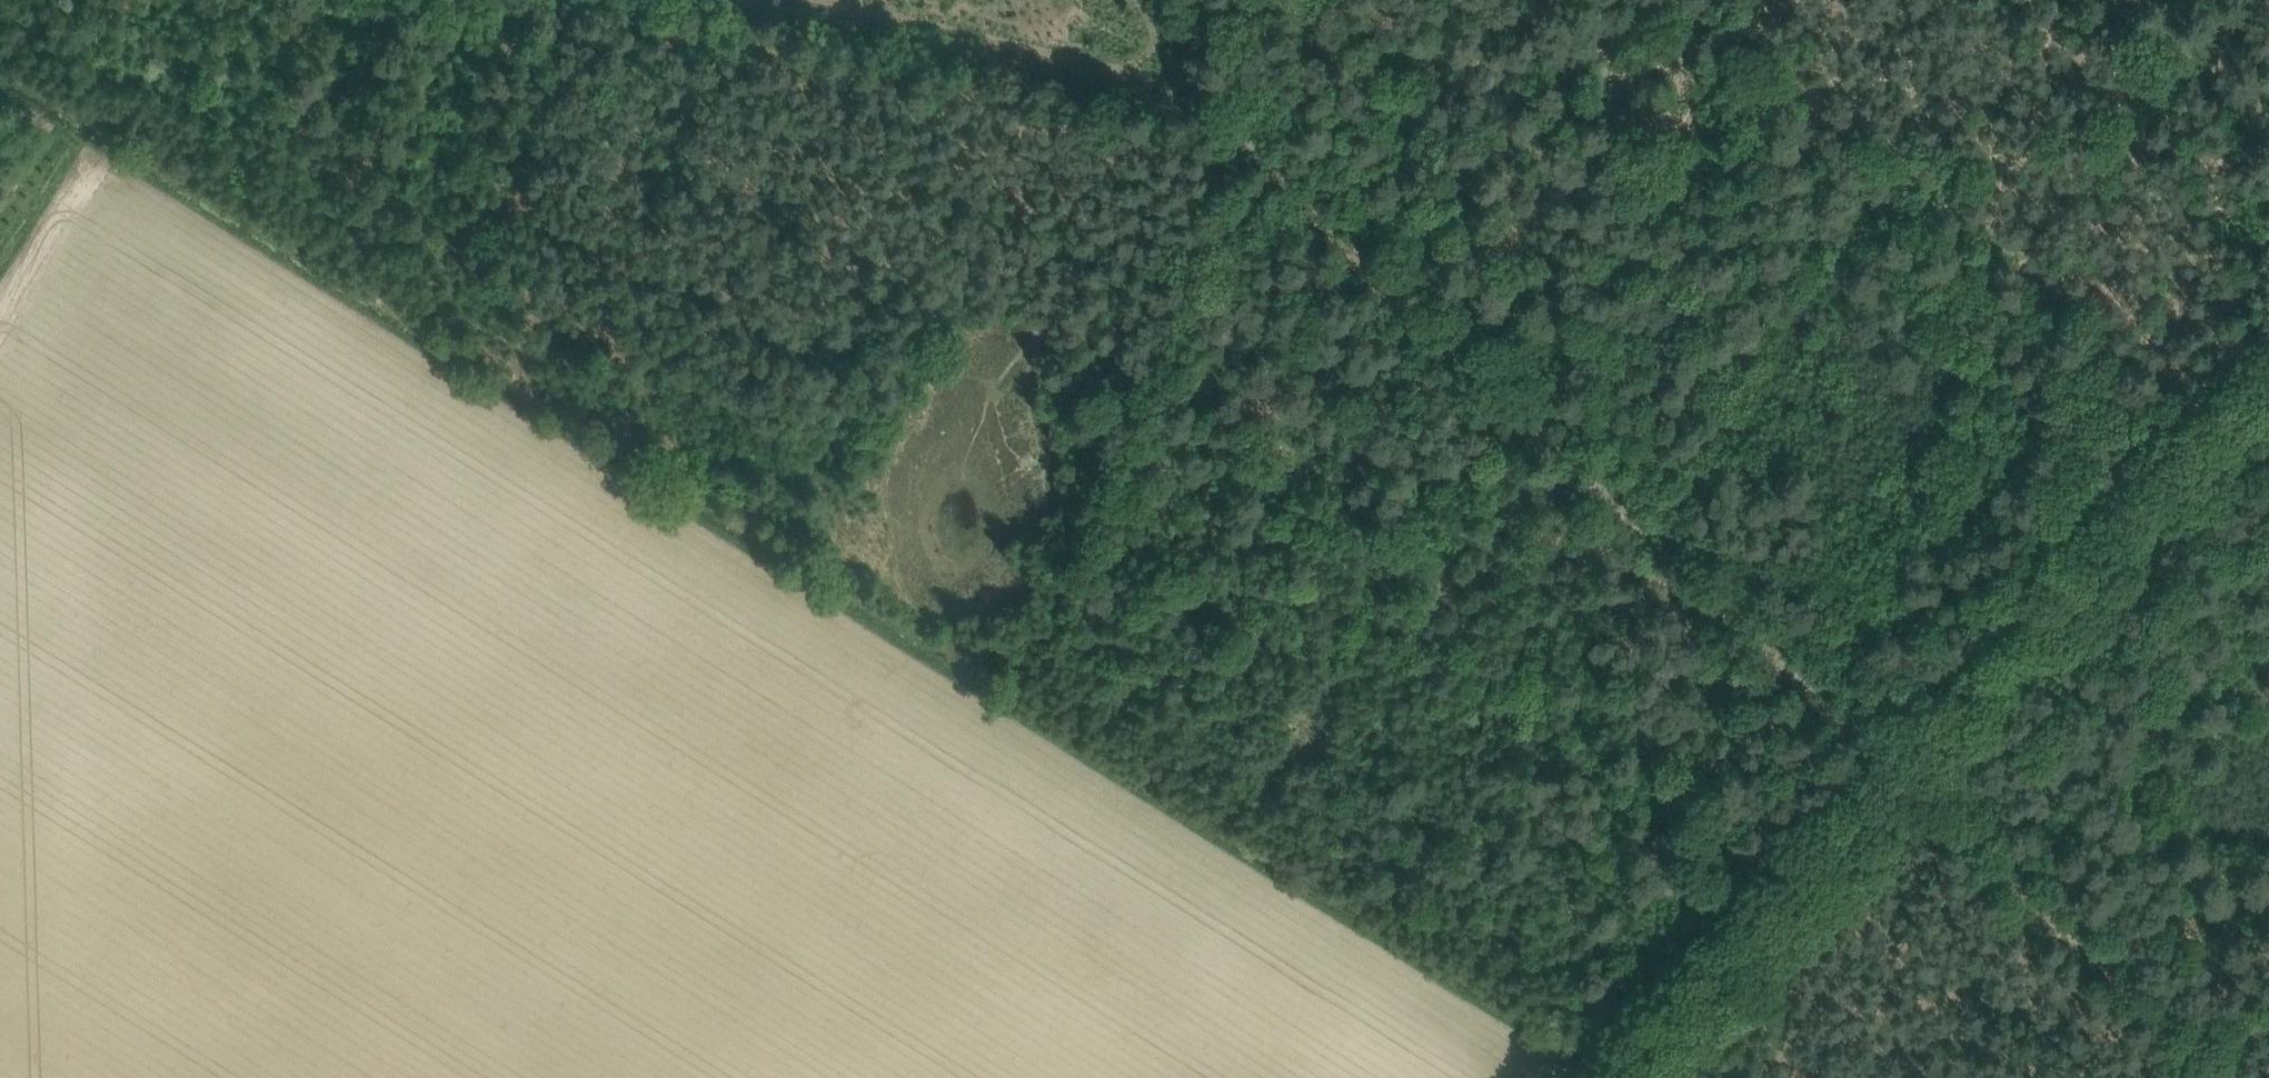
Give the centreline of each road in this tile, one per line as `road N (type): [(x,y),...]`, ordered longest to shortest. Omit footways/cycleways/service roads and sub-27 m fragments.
road 1 (track): [(661,0),(1239,128),(1909,775)]
road 2 (track): [(2268,390),(1909,775)]
road 3 (track): [(1909,775),(2222,1077)]
road 4 (track): [(1909,775),(1760,934)]
road 5 (track): [(1760,934),(1626,1077)]
road 6 (track): [(1184,116),(1132,0)]

